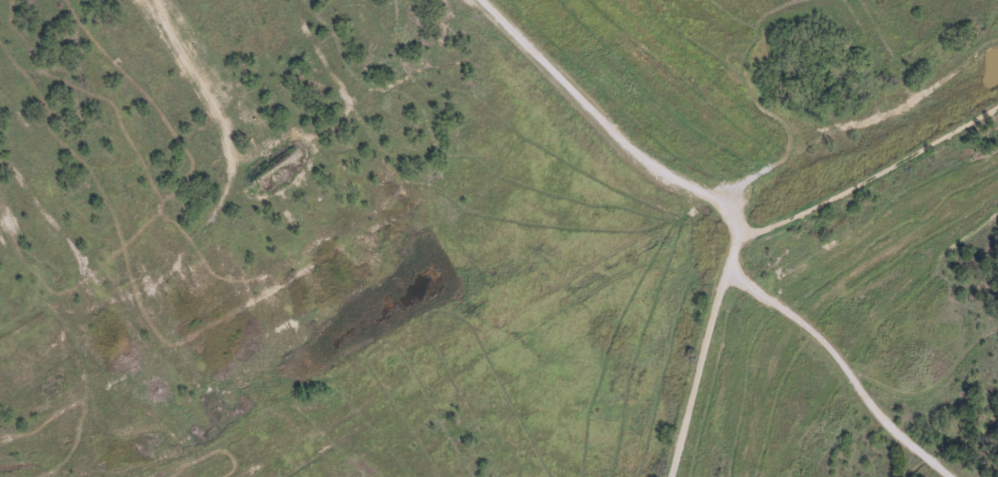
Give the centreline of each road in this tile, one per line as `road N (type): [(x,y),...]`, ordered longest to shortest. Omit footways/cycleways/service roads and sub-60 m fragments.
road 1 (residential): [(0,445),(129,377),(471,169),(476,86),(398,0)]
road 2 (residential): [(347,476),(604,333),(709,328)]
road 3 (residential): [(742,252),(709,202),(623,156),(472,0)]
road 4 (residential): [(925,457),(871,430),(850,409),(732,260)]
road 5 (residential): [(471,169),(575,106)]

